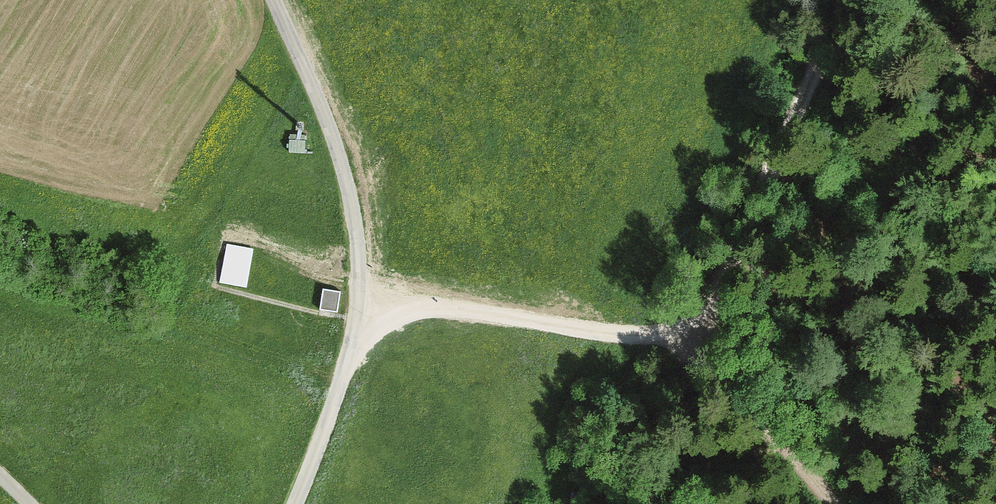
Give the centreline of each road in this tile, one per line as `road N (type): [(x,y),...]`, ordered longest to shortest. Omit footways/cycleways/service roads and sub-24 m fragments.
road 1 (track): [(836,0),(771,175),(692,343),(836,503)]
road 2 (unclassified): [(275,0),(328,118),(355,208),(364,303),(339,392),(293,503)]
road 3 (track): [(364,303),(692,343)]

